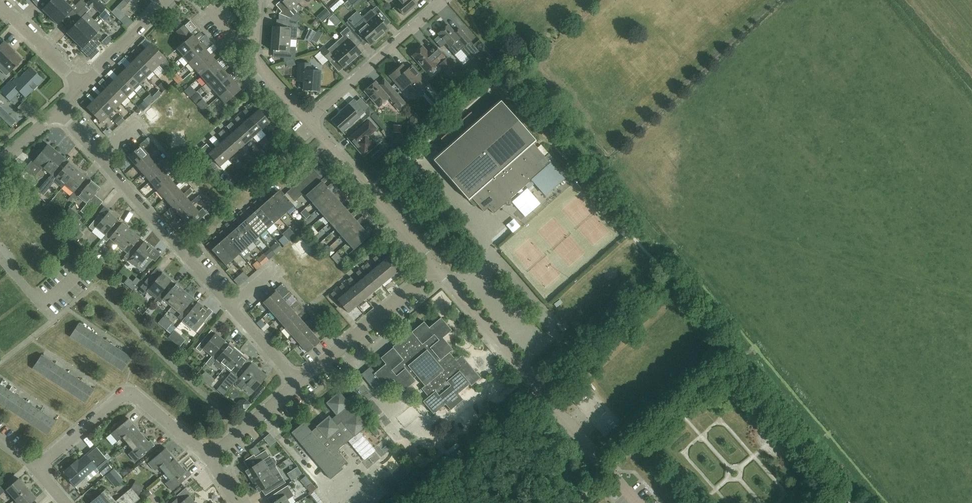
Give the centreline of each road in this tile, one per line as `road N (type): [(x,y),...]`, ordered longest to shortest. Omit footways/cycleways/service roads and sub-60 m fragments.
road 1 (residential): [(299,384),(60,112)]
road 2 (residential): [(638,502),(437,268)]
road 3 (residential): [(68,502),(37,467),(127,394),(208,456)]
road 4 (residential): [(308,123),(441,0)]
road 5 (residential): [(299,384),(437,268)]
road 6 (residential): [(437,268),(329,146)]
road 7 (residential): [(308,123),(260,66),(259,0)]
road 8 (residential): [(83,87),(168,0)]

